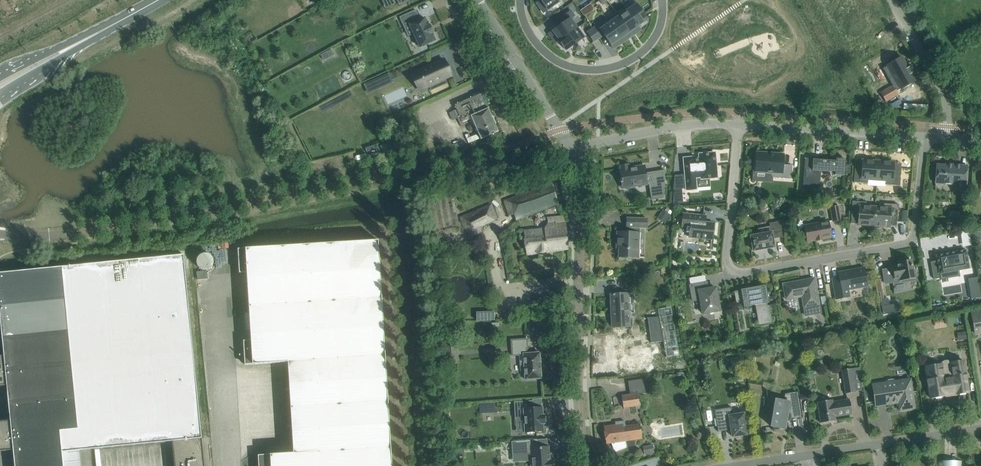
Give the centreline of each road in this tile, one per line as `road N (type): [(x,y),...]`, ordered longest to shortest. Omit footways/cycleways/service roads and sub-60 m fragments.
road 1 (residential): [(737,125),(727,262),(740,274),(909,242),(922,138)]
road 2 (residential): [(567,149),(581,224),(586,465)]
road 3 (residential): [(980,427),(725,465)]
road 4 (residential): [(662,0),(645,50),(624,64),(588,69),(540,48),(521,0)]
road 5 (tertiary): [(0,99),(174,0)]
road 6 (residential): [(922,138),(737,125)]
road 7 (tertiary): [(157,0),(0,78)]
road 8 (residential): [(567,149),(477,0)]
road 9 (residential): [(737,125),(684,126),(567,149)]
road 10 (residential): [(889,0),(948,104),(945,140)]

